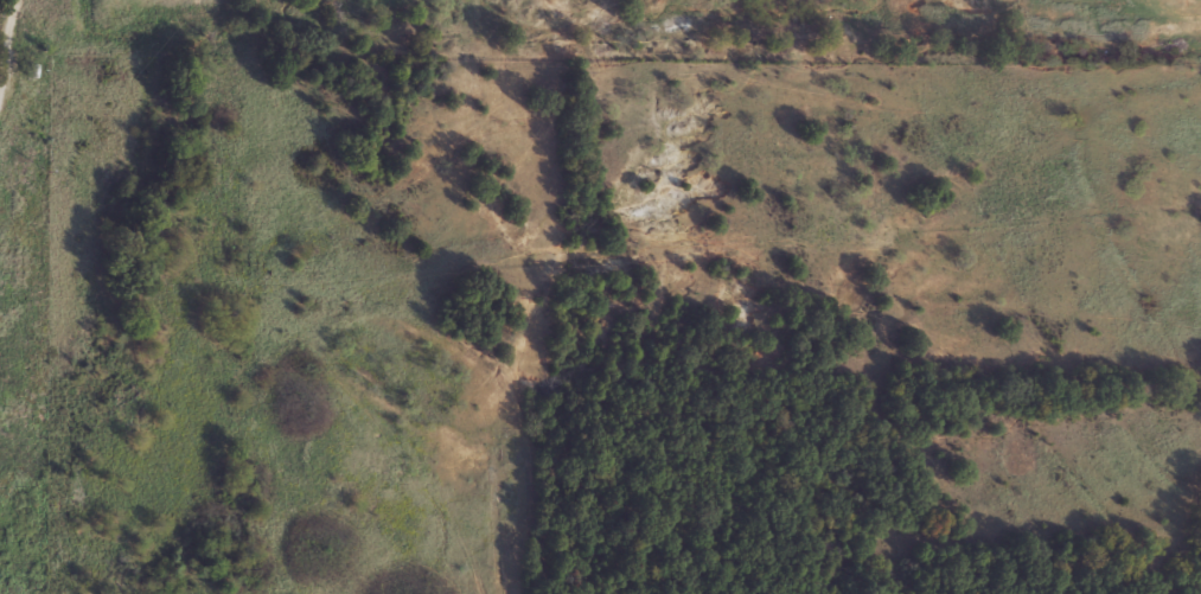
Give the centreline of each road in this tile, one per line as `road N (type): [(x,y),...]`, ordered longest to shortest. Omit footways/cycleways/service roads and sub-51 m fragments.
road 1 (residential): [(0,205),(32,30),(55,0)]

